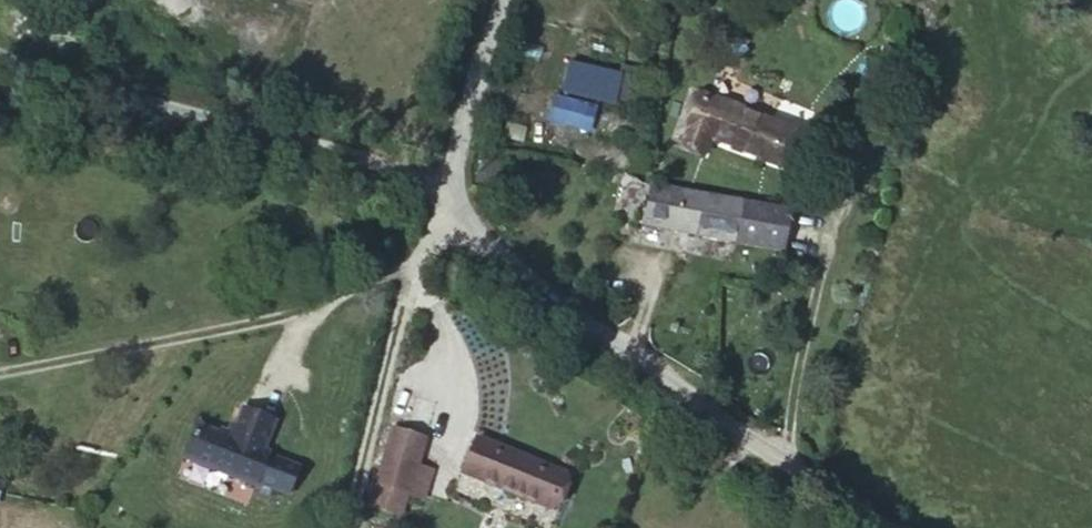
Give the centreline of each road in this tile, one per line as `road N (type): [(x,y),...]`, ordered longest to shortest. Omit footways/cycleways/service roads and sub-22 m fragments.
road 1 (unclassified): [(884,527),(531,281),(462,215),(458,194)]
road 2 (unclassified): [(0,57),(458,194)]
road 3 (track): [(346,527),(426,241),(458,194)]
road 4 (unclassified): [(458,194),(452,161),(501,0)]

